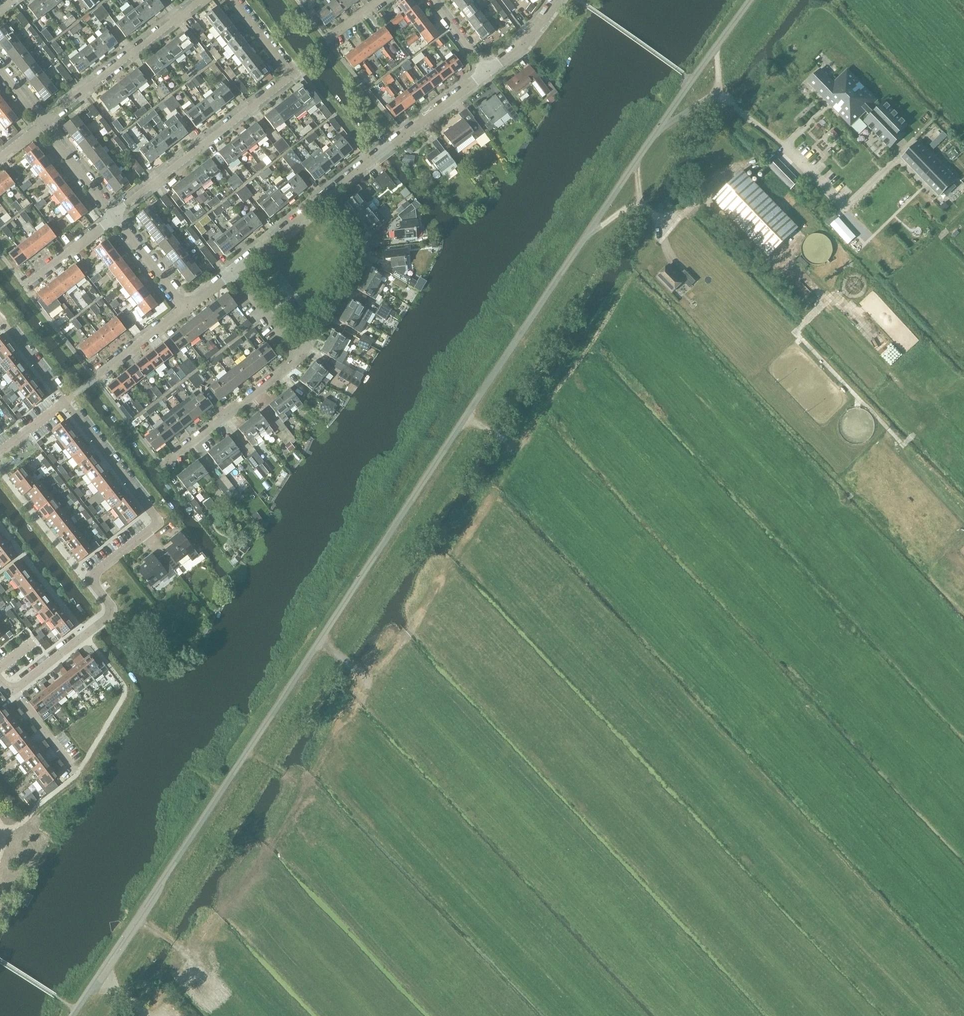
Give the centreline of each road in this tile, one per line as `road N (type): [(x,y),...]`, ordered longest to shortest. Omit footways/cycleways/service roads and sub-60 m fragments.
road 1 (unclassified): [(73,1015),(752,0)]
road 2 (track): [(638,201),(670,229),(542,414),(270,852),(187,949),(137,923)]
road 3 (residential): [(12,690),(112,613),(85,578),(156,521),(64,403)]
road 4 (residential): [(112,217),(292,77)]
road 5 (residential): [(323,201),(488,70)]
road 6 (residential): [(43,126),(200,0)]
road 7 (residential): [(299,358),(361,253),(323,201)]
road 8 (residential): [(163,467),(299,358)]

